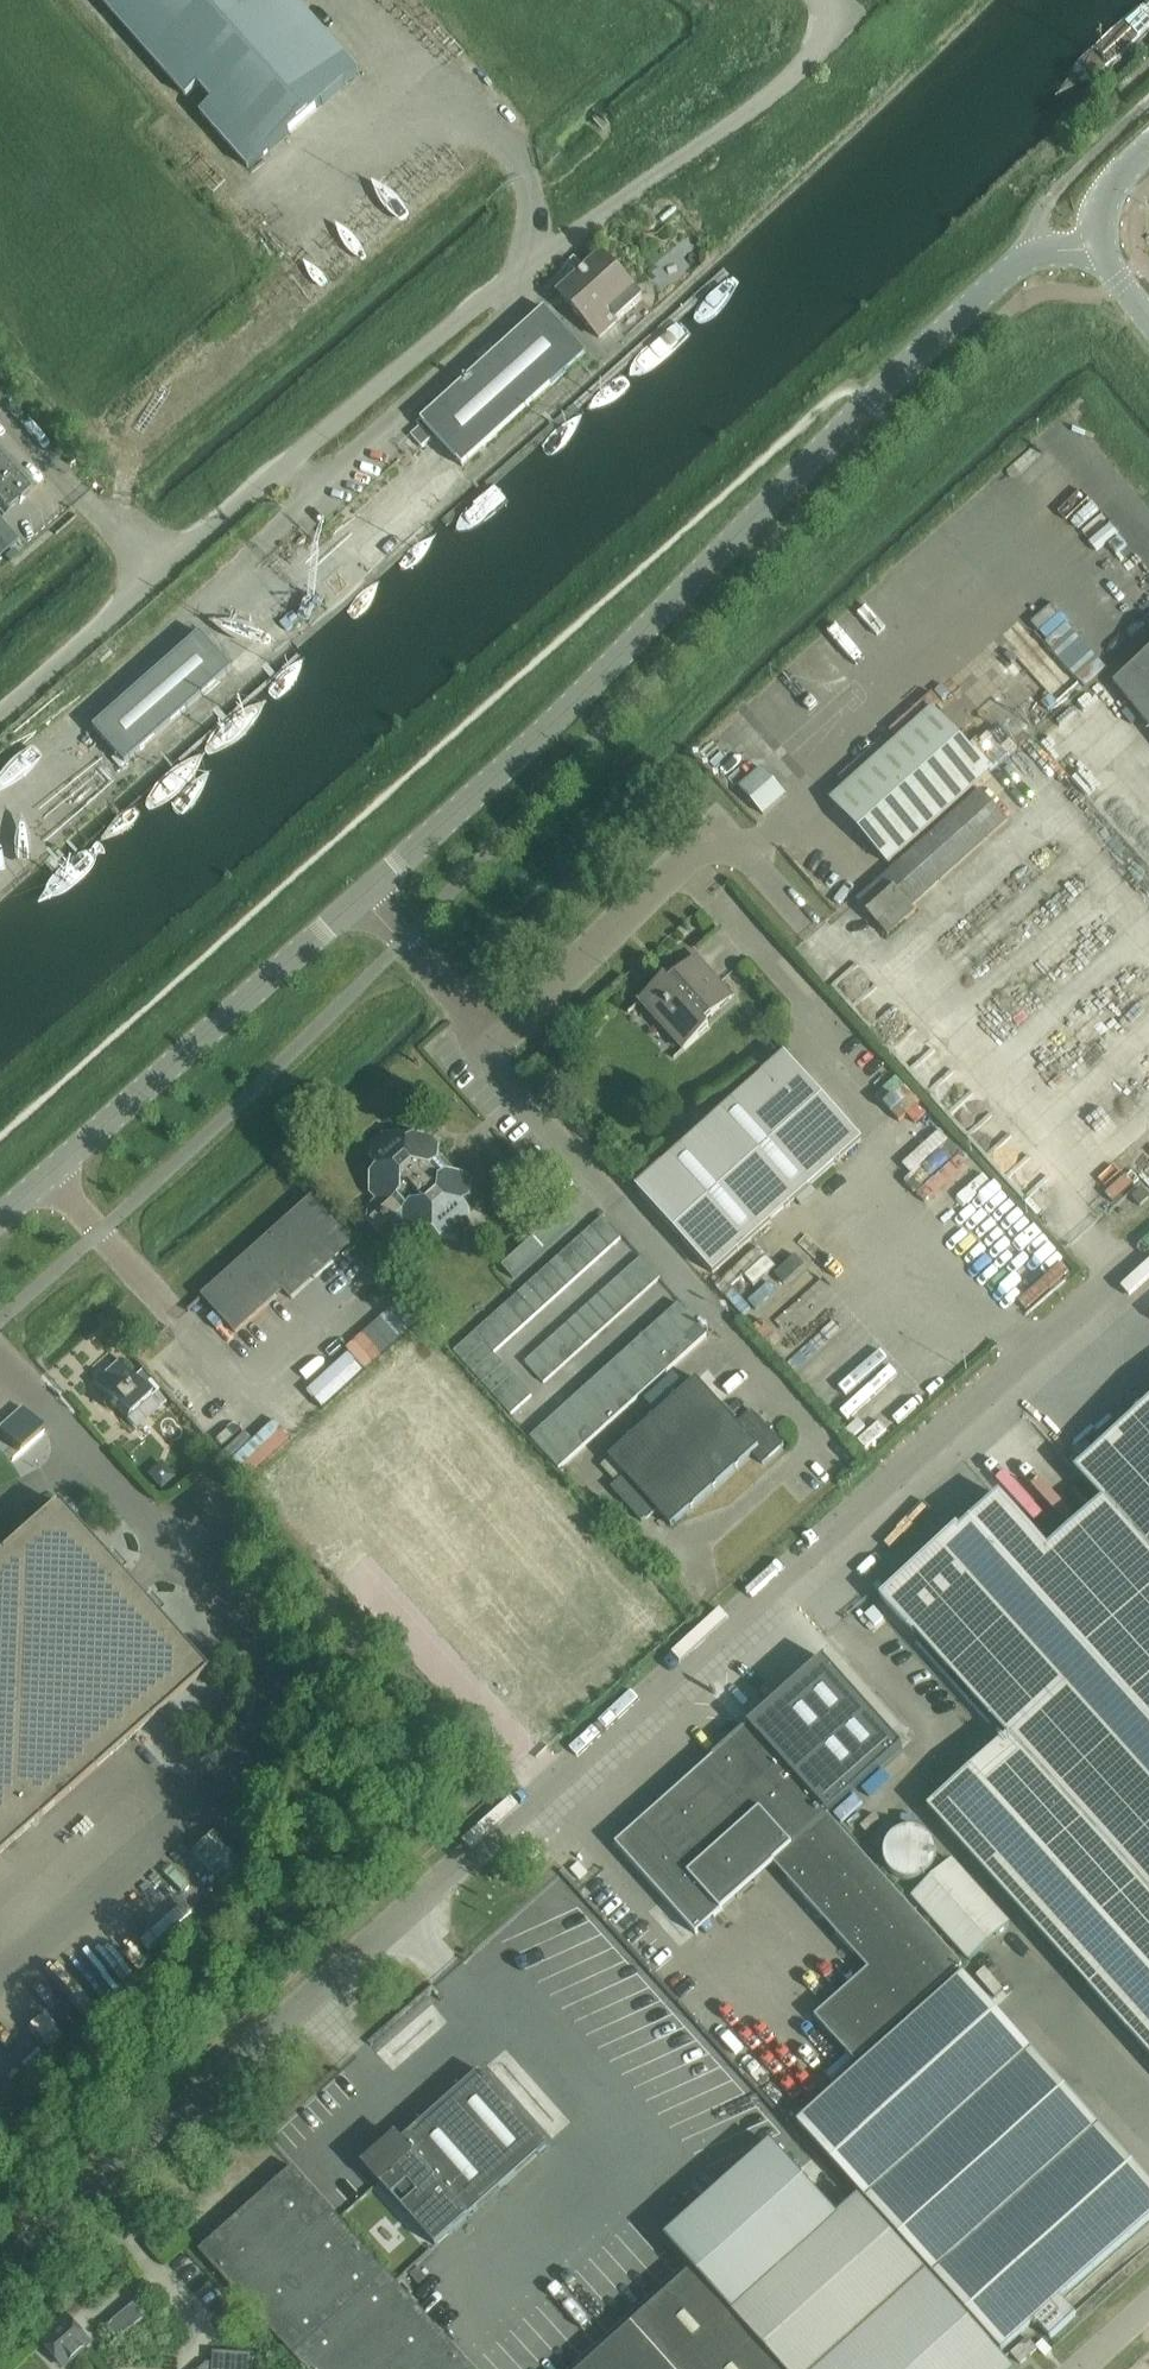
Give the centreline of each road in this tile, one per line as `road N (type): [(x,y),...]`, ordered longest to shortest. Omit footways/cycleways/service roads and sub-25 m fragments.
road 1 (unclassified): [(0,2277),(1148,1246)]
road 2 (tertiary): [(0,1218),(363,901),(1026,258),(1048,246),(1097,242)]
road 3 (unclassified): [(0,714),(439,337),(773,94),(824,39),(825,0)]

